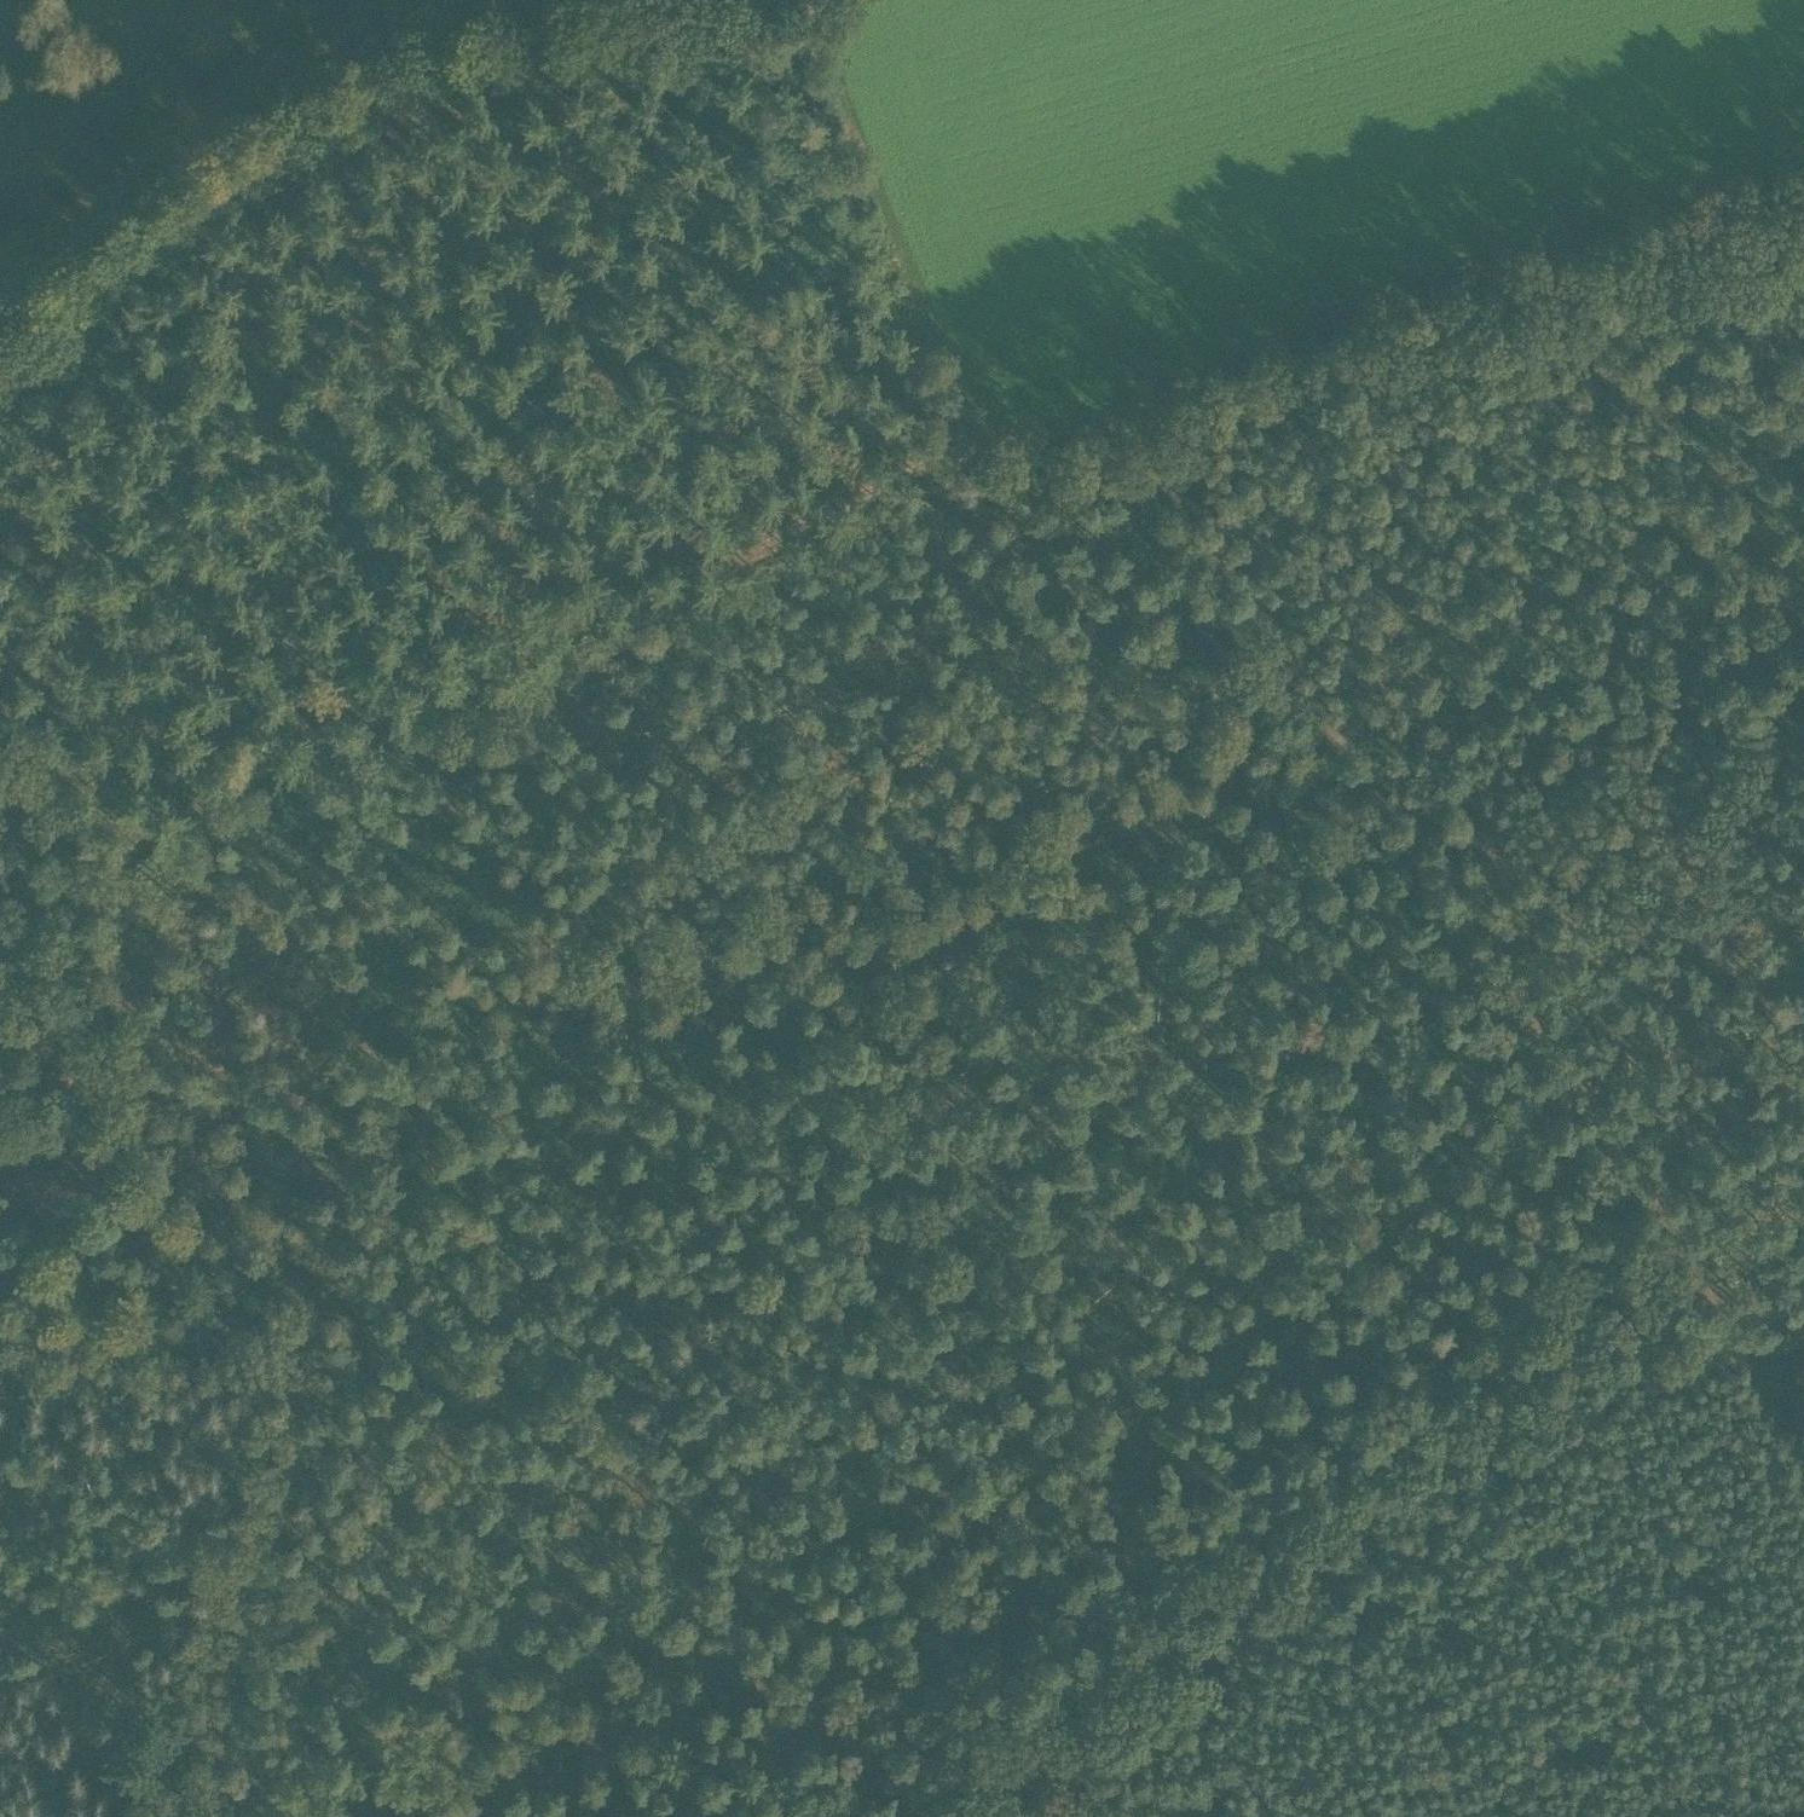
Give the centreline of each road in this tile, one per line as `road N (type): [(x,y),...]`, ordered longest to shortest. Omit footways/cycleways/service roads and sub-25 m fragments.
road 1 (track): [(1803,1448),(1526,1023),(1109,422)]
road 2 (track): [(652,0),(573,5),(442,35),(334,82),(73,245),(0,309)]
road 3 (track): [(1109,422),(1173,415),(1395,328),(1598,295),(1803,200)]
road 4 (track): [(797,0),(975,430)]
road 5 (track): [(975,430),(1109,422)]

